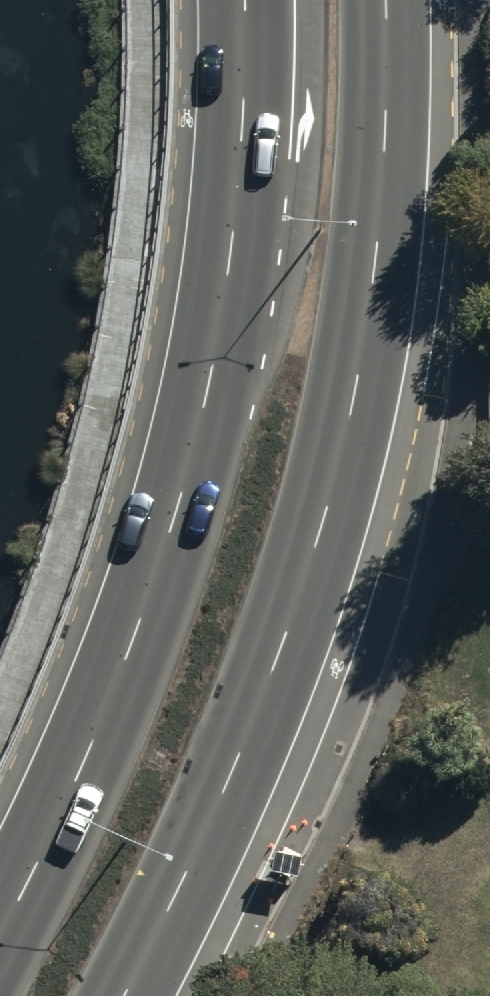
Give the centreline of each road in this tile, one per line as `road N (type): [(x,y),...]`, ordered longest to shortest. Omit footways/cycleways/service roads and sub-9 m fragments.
road 1 (primary): [(387,0),(385,192),(352,423),(295,620),(124,995)]
road 2 (primary): [(0,943),(81,788),(187,487),(226,297),(246,0)]

